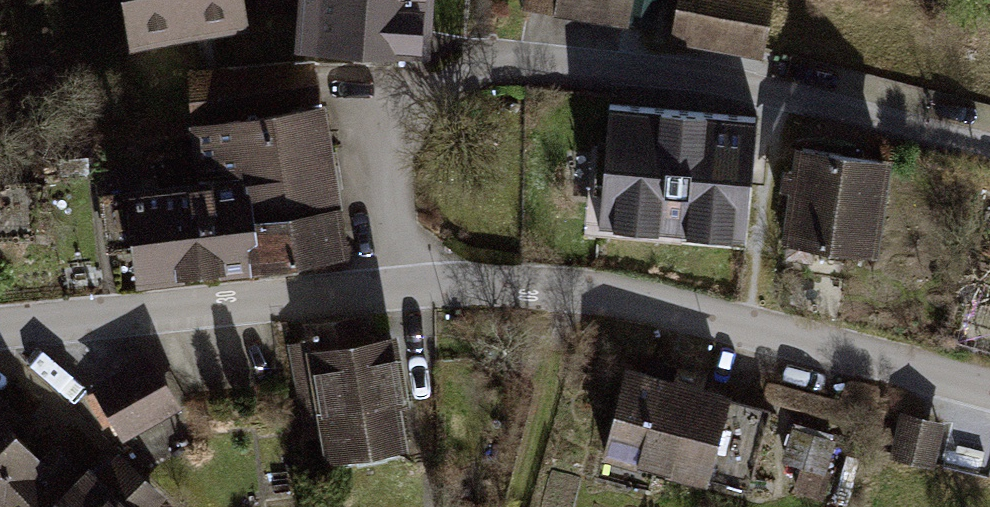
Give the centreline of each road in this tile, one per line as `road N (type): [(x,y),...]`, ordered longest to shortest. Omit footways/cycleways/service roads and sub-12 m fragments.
road 1 (residential): [(413,285),(408,129),(480,72),(571,65),(887,120),(989,147)]
road 2 (unclassified): [(413,285),(541,288),(663,309),(989,392)]
road 3 (unclassified): [(0,330),(413,285)]

